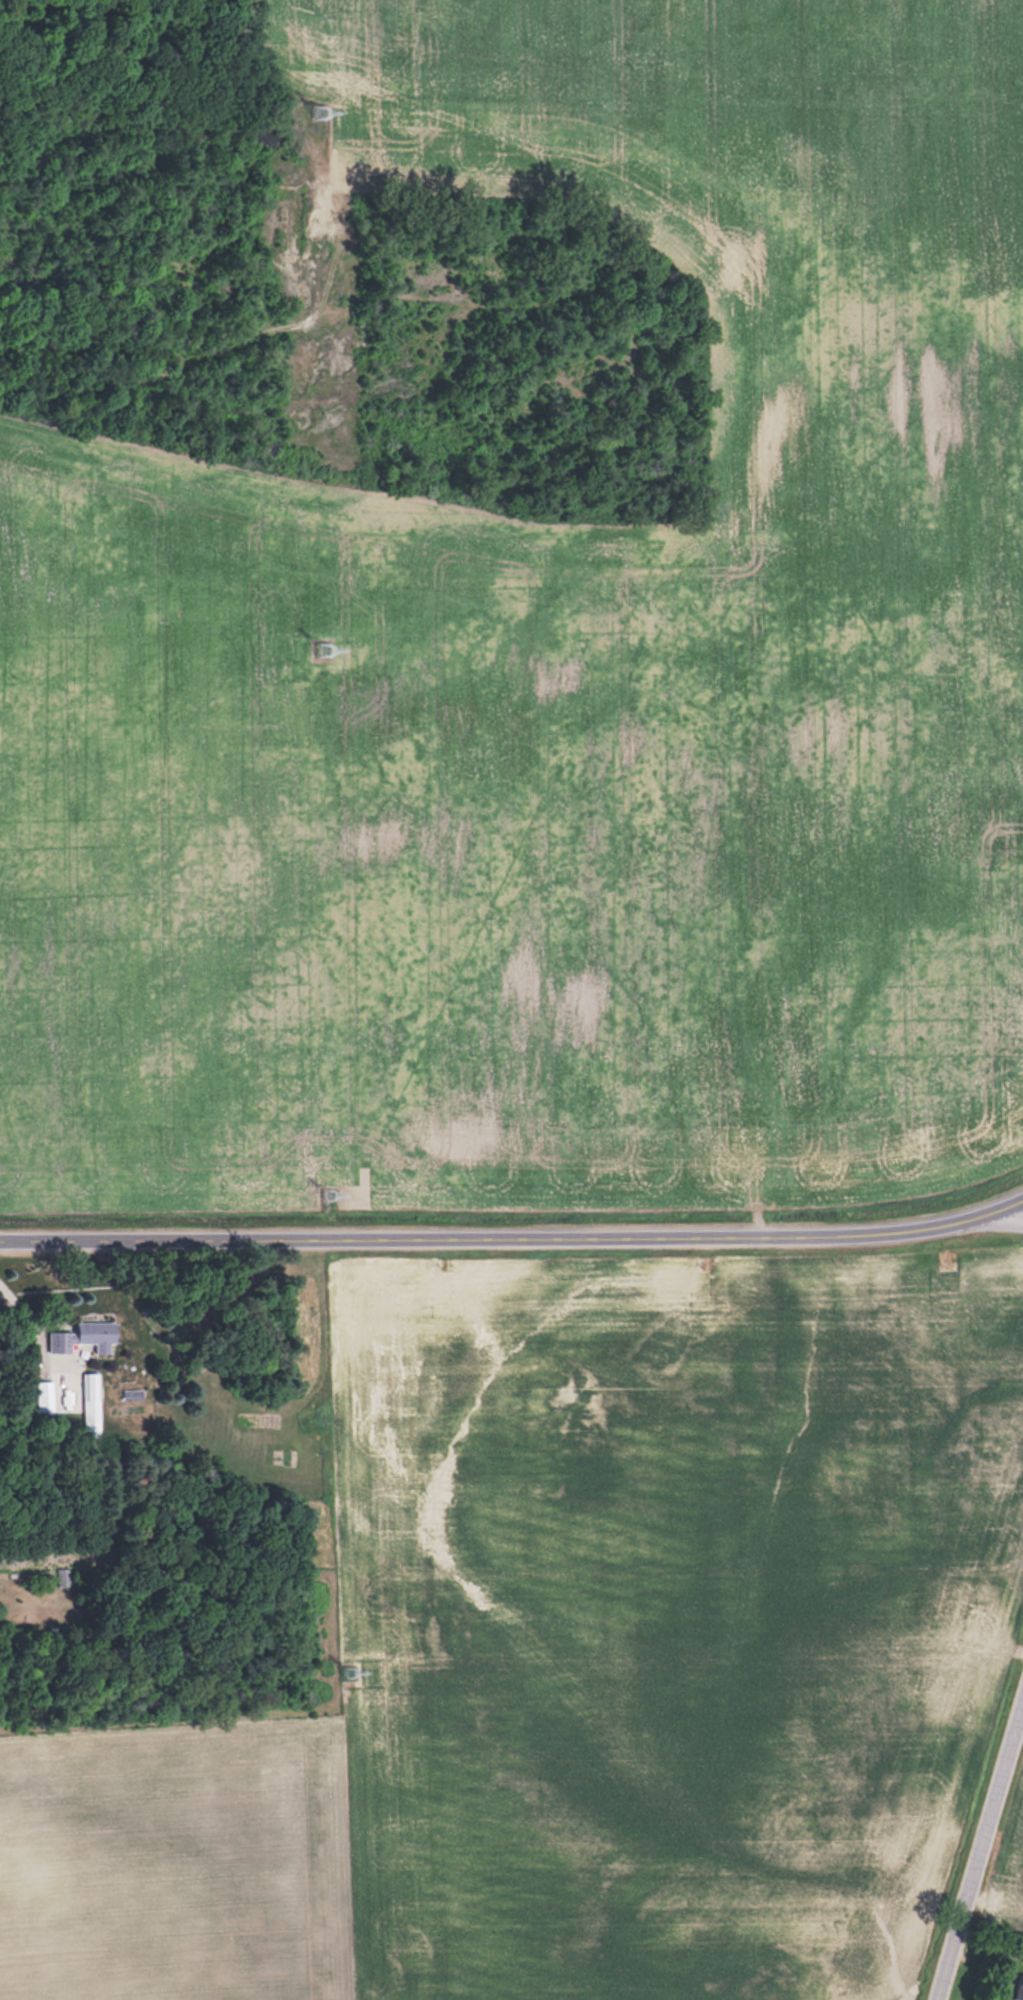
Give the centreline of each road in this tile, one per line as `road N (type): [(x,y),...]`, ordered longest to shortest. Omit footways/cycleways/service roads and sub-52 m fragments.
road 1 (tertiary): [(0,1245),(844,1231)]
road 2 (tertiary): [(1022,1694),(935,1999)]
road 3 (tertiary): [(844,1231),(915,1227),(1022,1197)]

